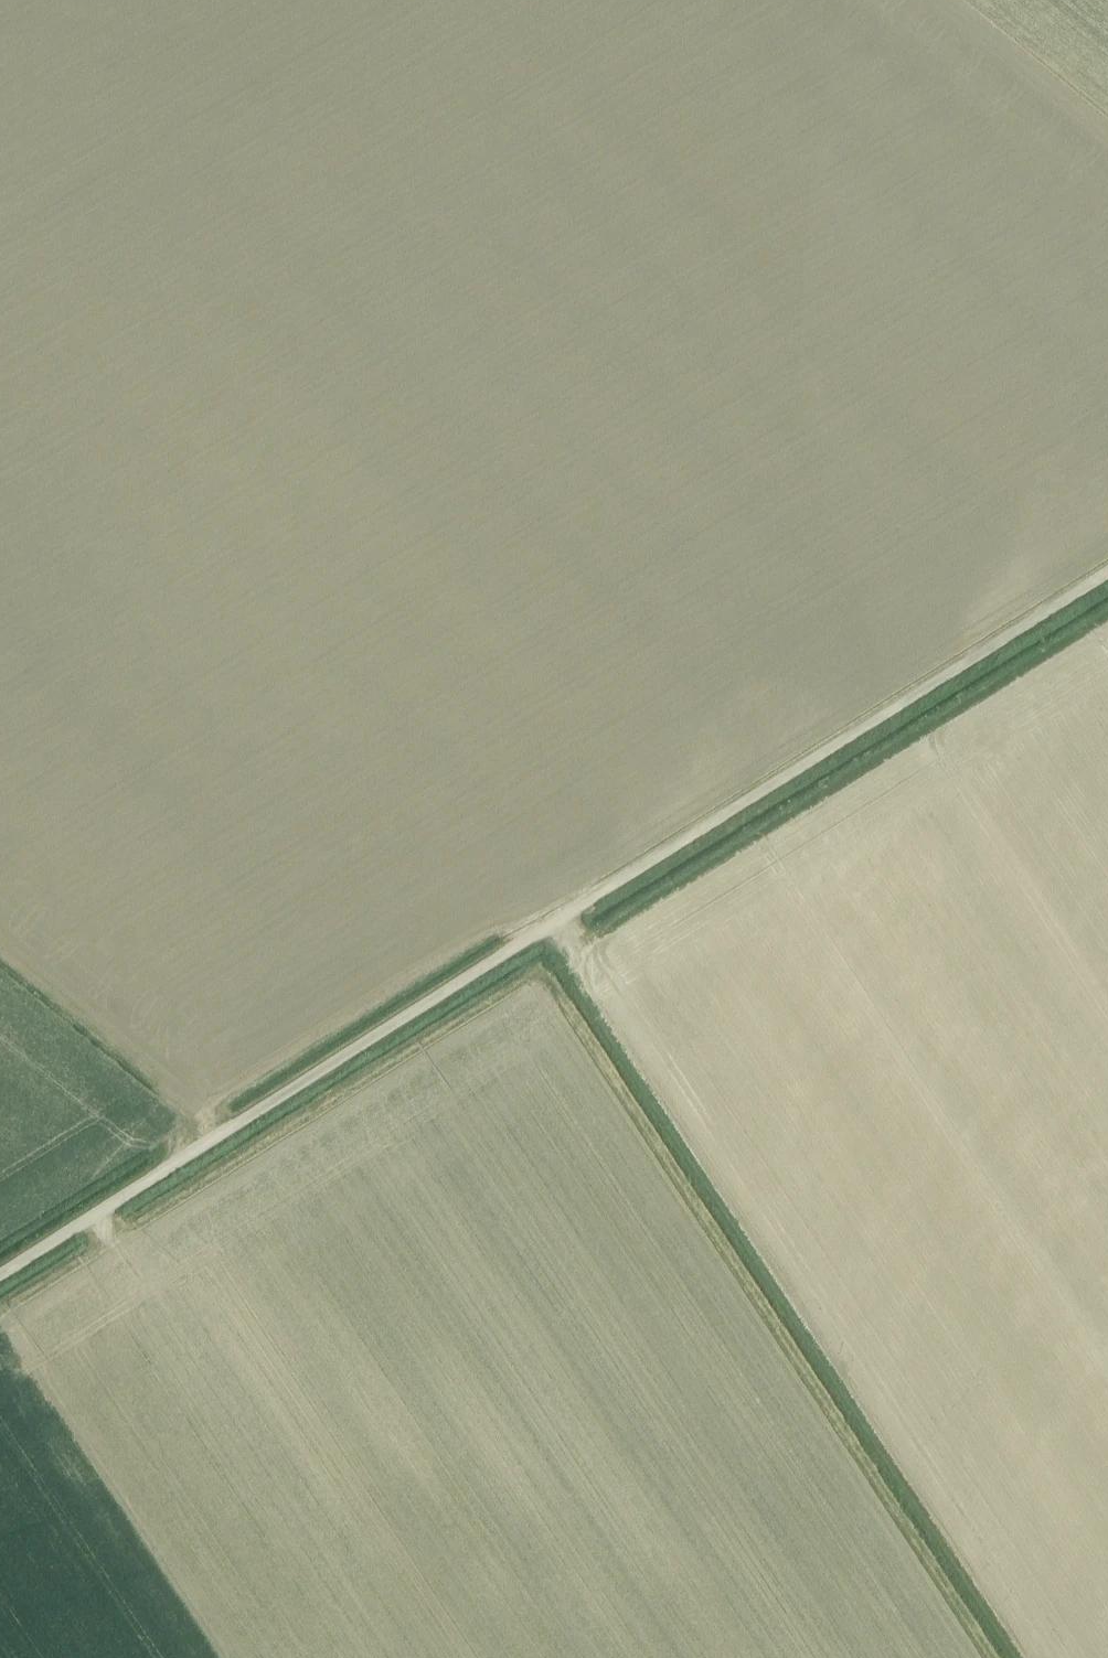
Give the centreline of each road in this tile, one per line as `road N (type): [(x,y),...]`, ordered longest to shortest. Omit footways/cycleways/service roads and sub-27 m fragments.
road 1 (track): [(0,1275),(1107,574)]

